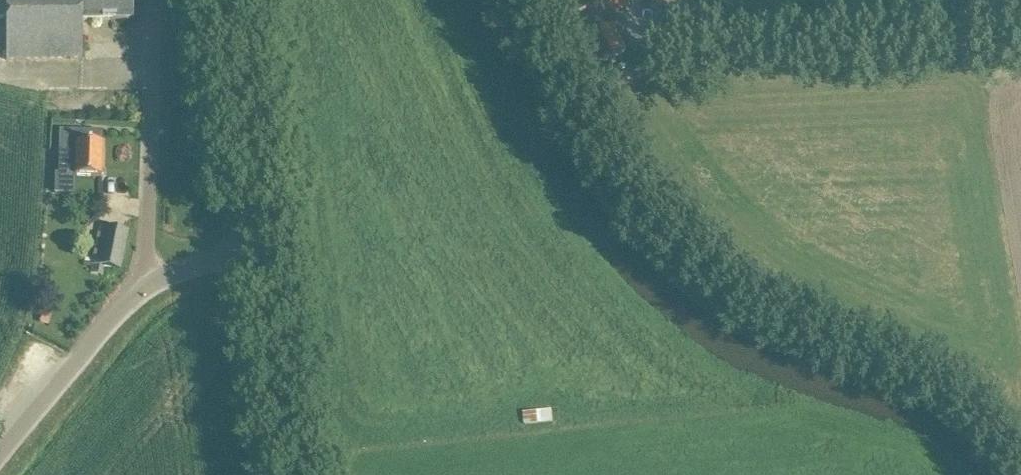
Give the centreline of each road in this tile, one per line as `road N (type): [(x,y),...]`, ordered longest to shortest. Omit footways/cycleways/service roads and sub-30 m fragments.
road 1 (unclassified): [(1020,439),(972,393),(797,312),(728,263),(673,208),(540,0)]
road 2 (track): [(592,87),(726,57),(1020,46)]
road 3 (unclassified): [(146,284),(155,0)]
road 4 (tertiary): [(265,255),(229,0)]
road 5 (unclassified): [(0,455),(146,284)]
road 6 (tertiary): [(296,474),(265,255)]
road 7 (unclassified): [(146,284),(203,262),(265,255)]

